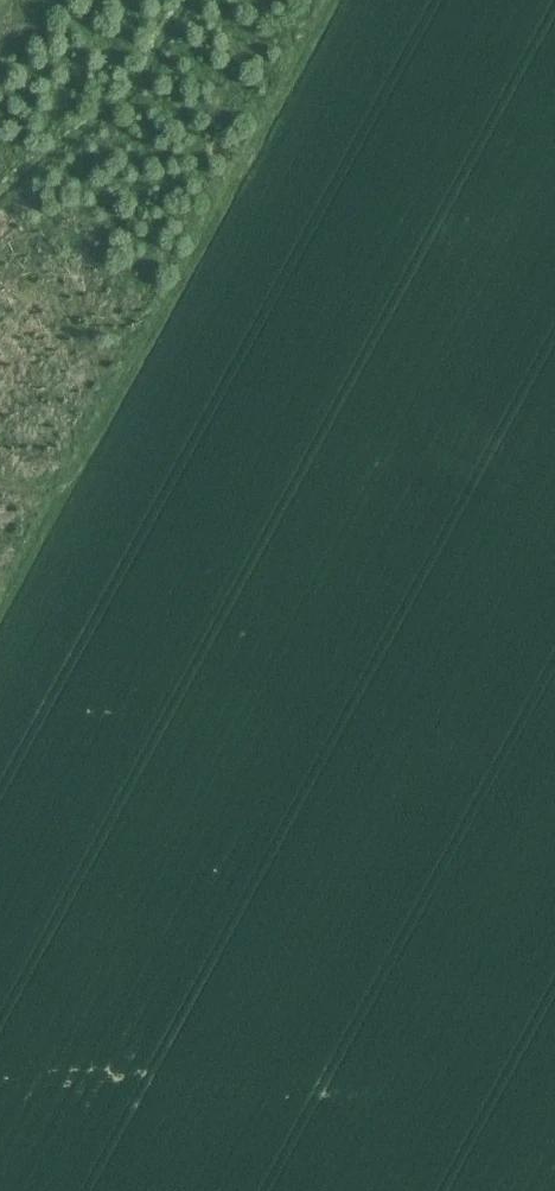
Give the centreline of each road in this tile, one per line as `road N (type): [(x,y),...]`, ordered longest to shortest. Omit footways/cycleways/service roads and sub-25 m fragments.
road 1 (track): [(0,621),(334,0)]

